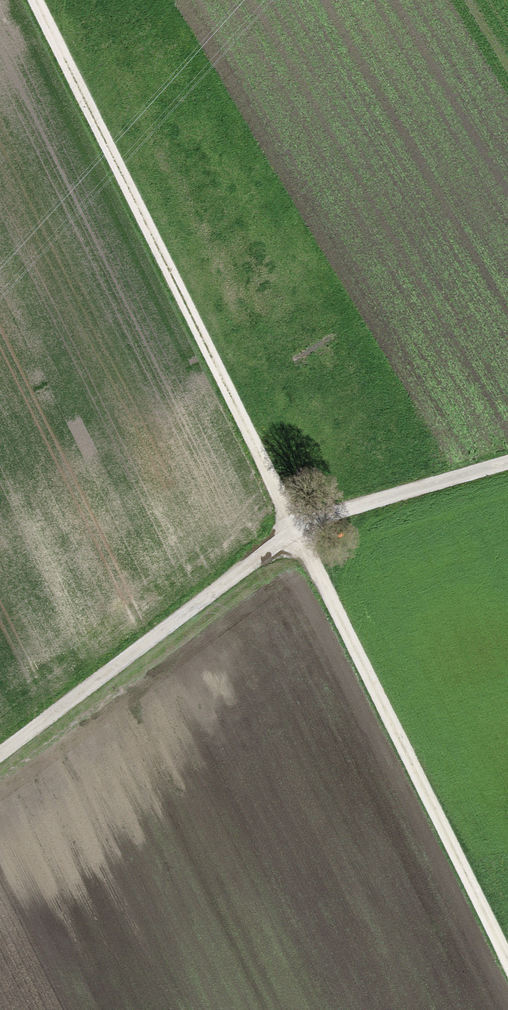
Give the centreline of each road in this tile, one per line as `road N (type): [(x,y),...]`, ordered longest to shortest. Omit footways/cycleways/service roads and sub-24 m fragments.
road 1 (track): [(507,962),(35,0)]
road 2 (track): [(0,753),(294,529),(507,461)]

